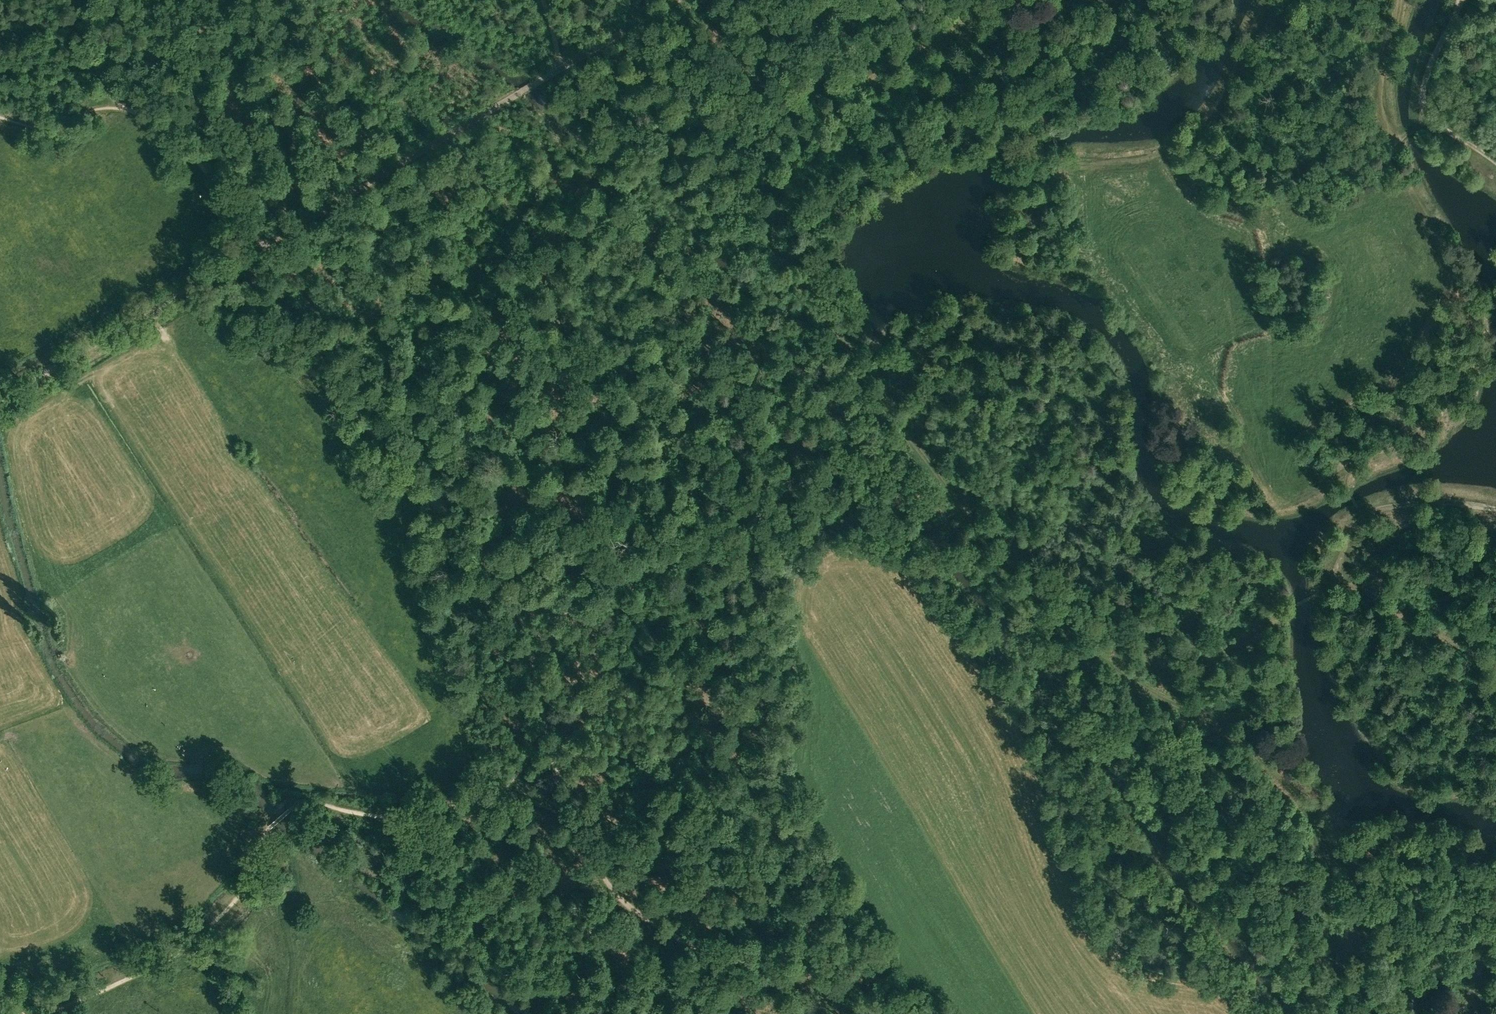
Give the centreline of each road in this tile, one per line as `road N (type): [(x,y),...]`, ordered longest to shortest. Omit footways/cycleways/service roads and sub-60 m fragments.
road 1 (unclassified): [(0,403),(680,0)]
road 2 (track): [(40,1013),(92,999),(219,923),(258,867),(272,827),(293,810),(313,806),(390,823),(429,818),(494,796),(547,728)]
road 3 (track): [(1005,0),(826,123)]

